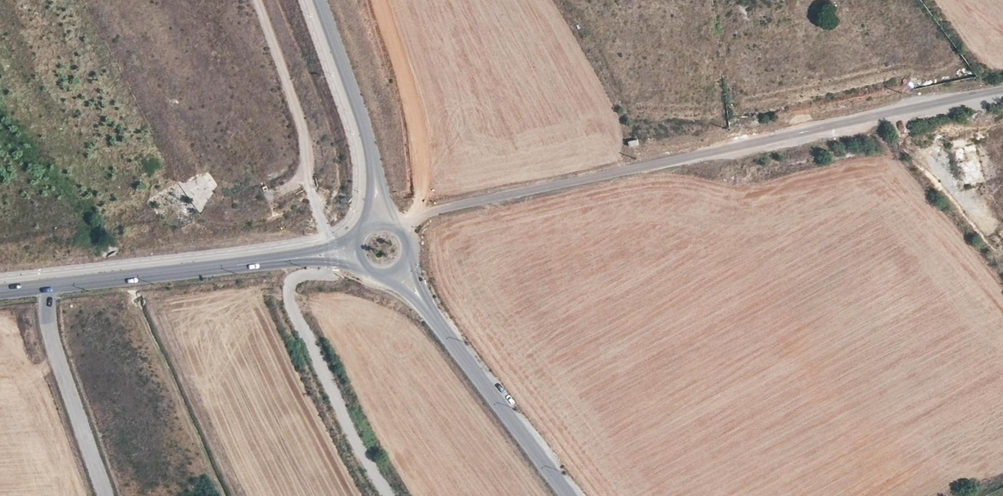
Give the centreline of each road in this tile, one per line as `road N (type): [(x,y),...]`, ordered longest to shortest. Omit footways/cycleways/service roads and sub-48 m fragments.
road 1 (tertiary): [(1002,92),(489,195),(432,210),(411,235)]
road 2 (residential): [(329,250),(49,285)]
road 3 (tertiary): [(423,301),(570,495)]
road 4 (unclassified): [(49,285),(50,331),(106,495)]
road 5 (tertiary): [(319,0),(376,170)]

